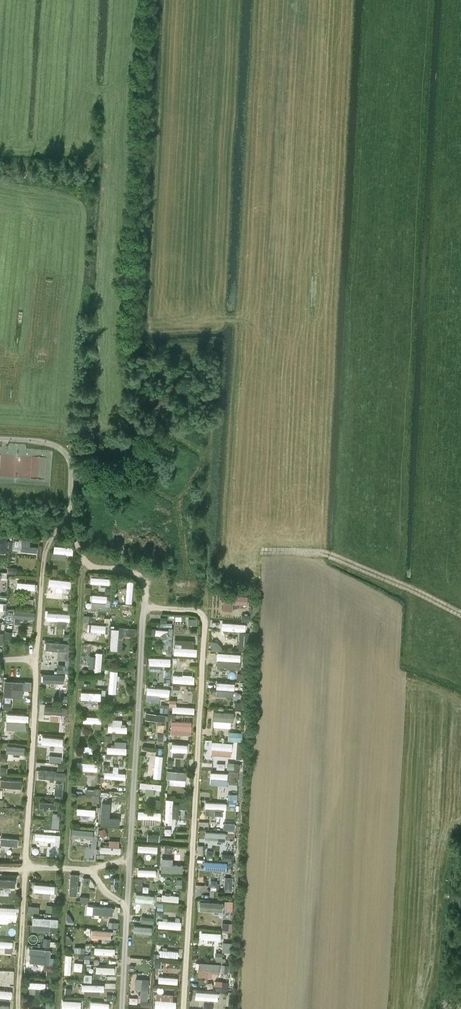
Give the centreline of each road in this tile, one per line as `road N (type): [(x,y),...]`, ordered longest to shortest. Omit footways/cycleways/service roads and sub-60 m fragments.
road 1 (track): [(259,552),(233,547),(225,536),(241,320),(155,316)]
road 2 (track): [(259,552),(326,555),(460,613)]

